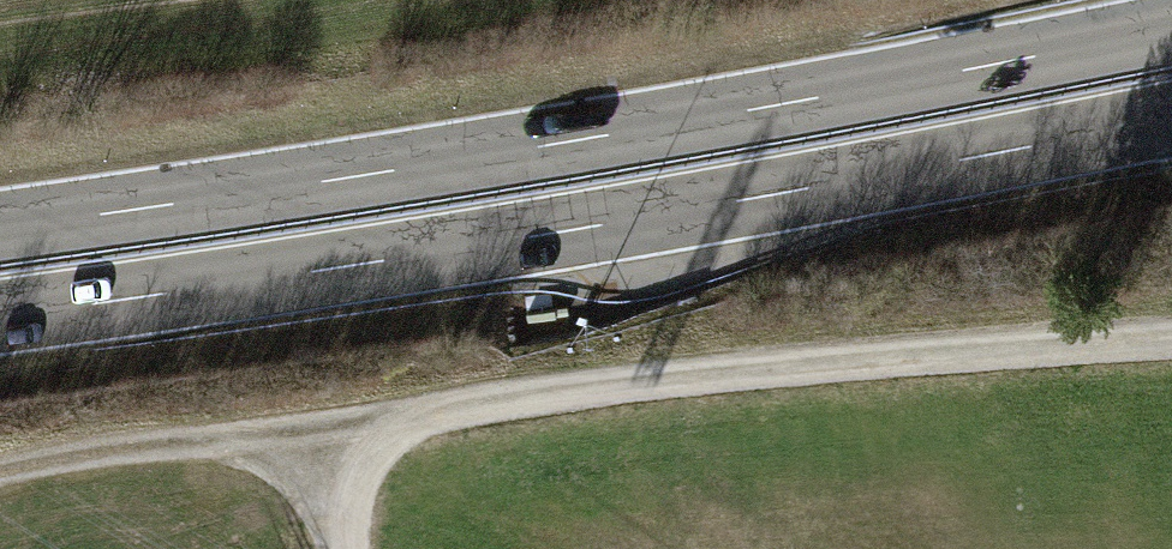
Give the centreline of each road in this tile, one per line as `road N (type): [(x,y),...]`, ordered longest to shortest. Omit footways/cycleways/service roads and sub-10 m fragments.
road 1 (trunk): [(1171,30),(571,142),(0,229)]
road 2 (trunk): [(0,316),(565,232),(1171,119)]
road 3 (track): [(0,473),(106,452),(575,389),(1171,337)]
road 4 (track): [(340,548),(319,423)]

